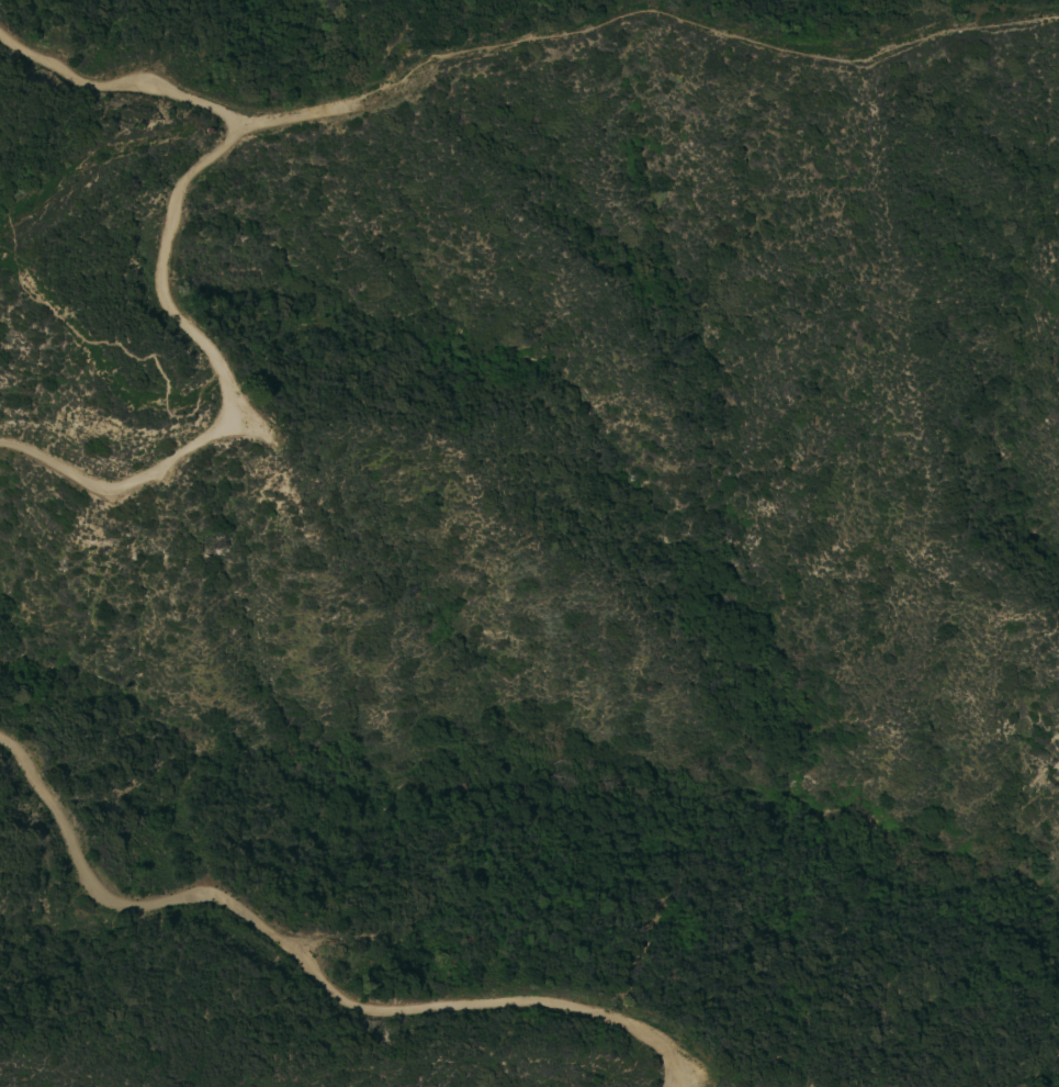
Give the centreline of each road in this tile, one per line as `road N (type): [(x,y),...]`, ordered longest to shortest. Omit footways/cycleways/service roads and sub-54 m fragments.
road 1 (track): [(0,34),(85,87),(166,91),(224,108),(234,122),(176,191),(158,282),(169,310),(217,365),(227,399),(221,419),(117,483),(89,481),(0,444)]
road 2 (track): [(0,738),(23,759),(94,893),(108,903),(146,906),(200,894),(224,899),(337,998),(368,1011),(514,999),(579,1008),(656,1045),(663,1086)]

